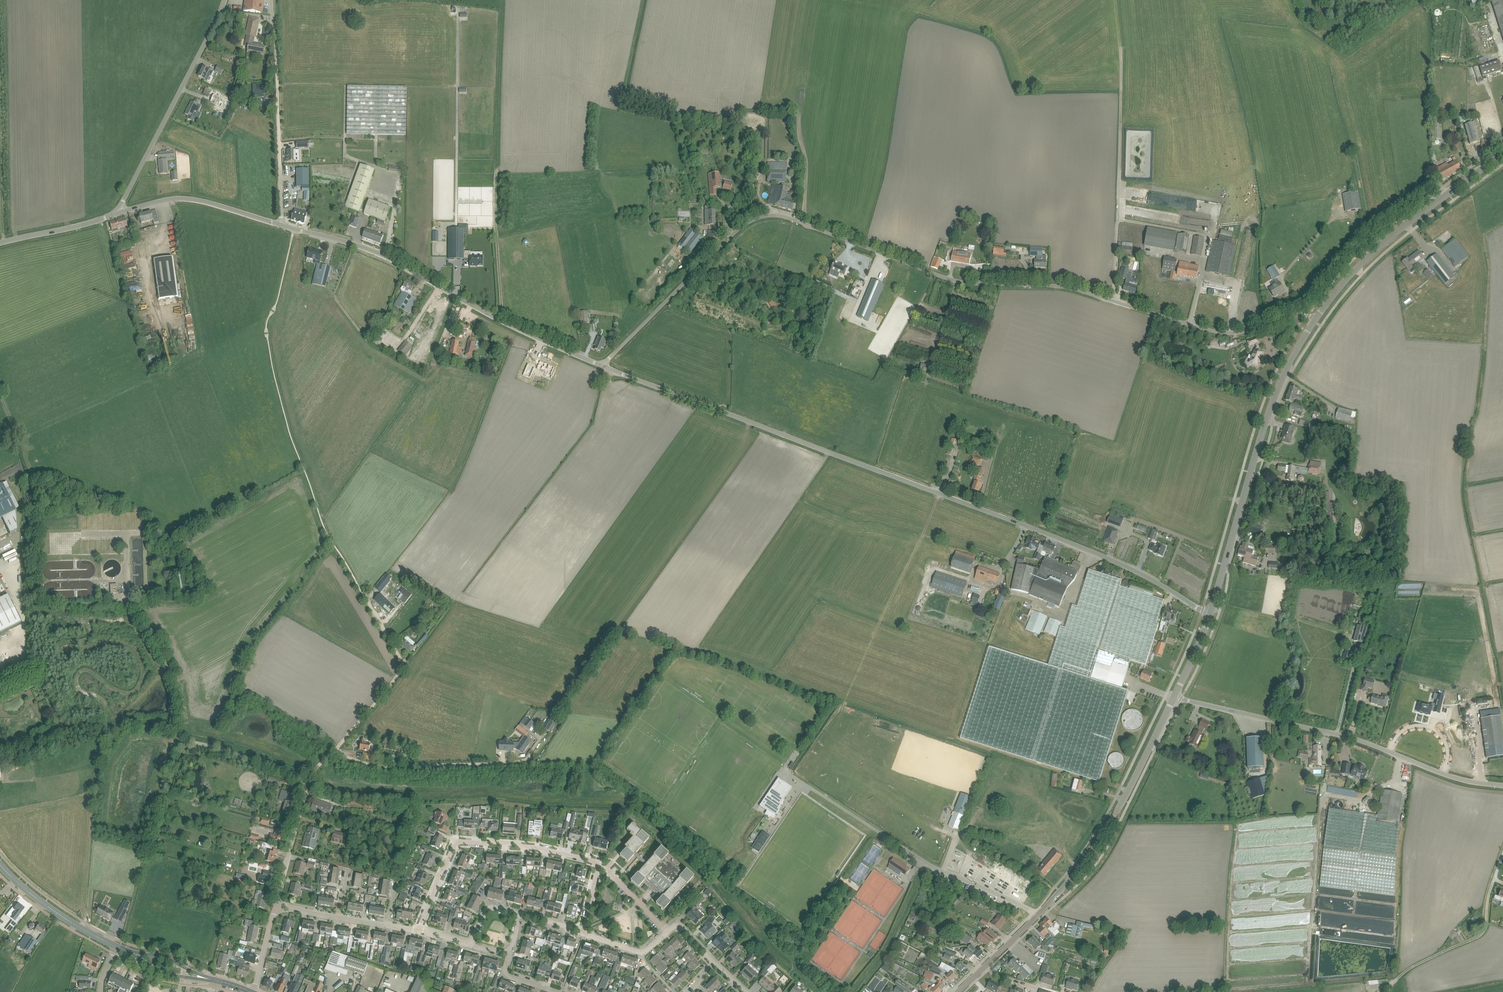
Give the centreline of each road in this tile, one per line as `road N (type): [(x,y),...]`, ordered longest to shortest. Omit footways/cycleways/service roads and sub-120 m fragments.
road 1 (unclassified): [(1210,613),(1116,562),(602,365)]
road 2 (unclassified): [(1113,301),(1056,286),(951,279),(768,216),(737,231),(602,365)]
road 3 (unclassified): [(602,365),(397,261),(282,225)]
road 4 (unclassified): [(1502,785),(1450,776),(1346,736),(1175,696)]
road 5 (secondary): [(1210,613),(1271,406),(1314,321)]
road 6 (unclassified): [(1038,916),(922,861),(792,776)]
road 7 (unclassified): [(309,783),(185,737),(176,682),(135,604)]
road 8 (secondary): [(1038,916),(1095,848),(1175,696)]
road 9 (unclassified): [(1113,301),(1121,48)]
road 10 (secondary): [(1314,321),(1382,244),(1502,154)]
road 11 (unclassified): [(117,213),(224,0)]
road 12 (residential): [(418,930),(458,842),(518,843),(596,866)]
road 13 (unclassified): [(282,225),(271,0)]
road 14 (unclassified): [(1314,321),(1297,314),(1232,333),(1113,301)]
road 15 (unclassified): [(336,749),(378,765),(526,761)]
road 16 (unclassified): [(362,592),(404,664),(336,749)]
road 17 (unclassified): [(282,225),(186,199),(117,213)]
road 18 (track): [(1491,887),(1484,932),(1390,986)]
road 19 (secondary): [(117,946),(50,908),(0,864)]
road 20 (residential): [(277,905),(309,783)]
road 21 (unclassified): [(0,243),(117,213)]

